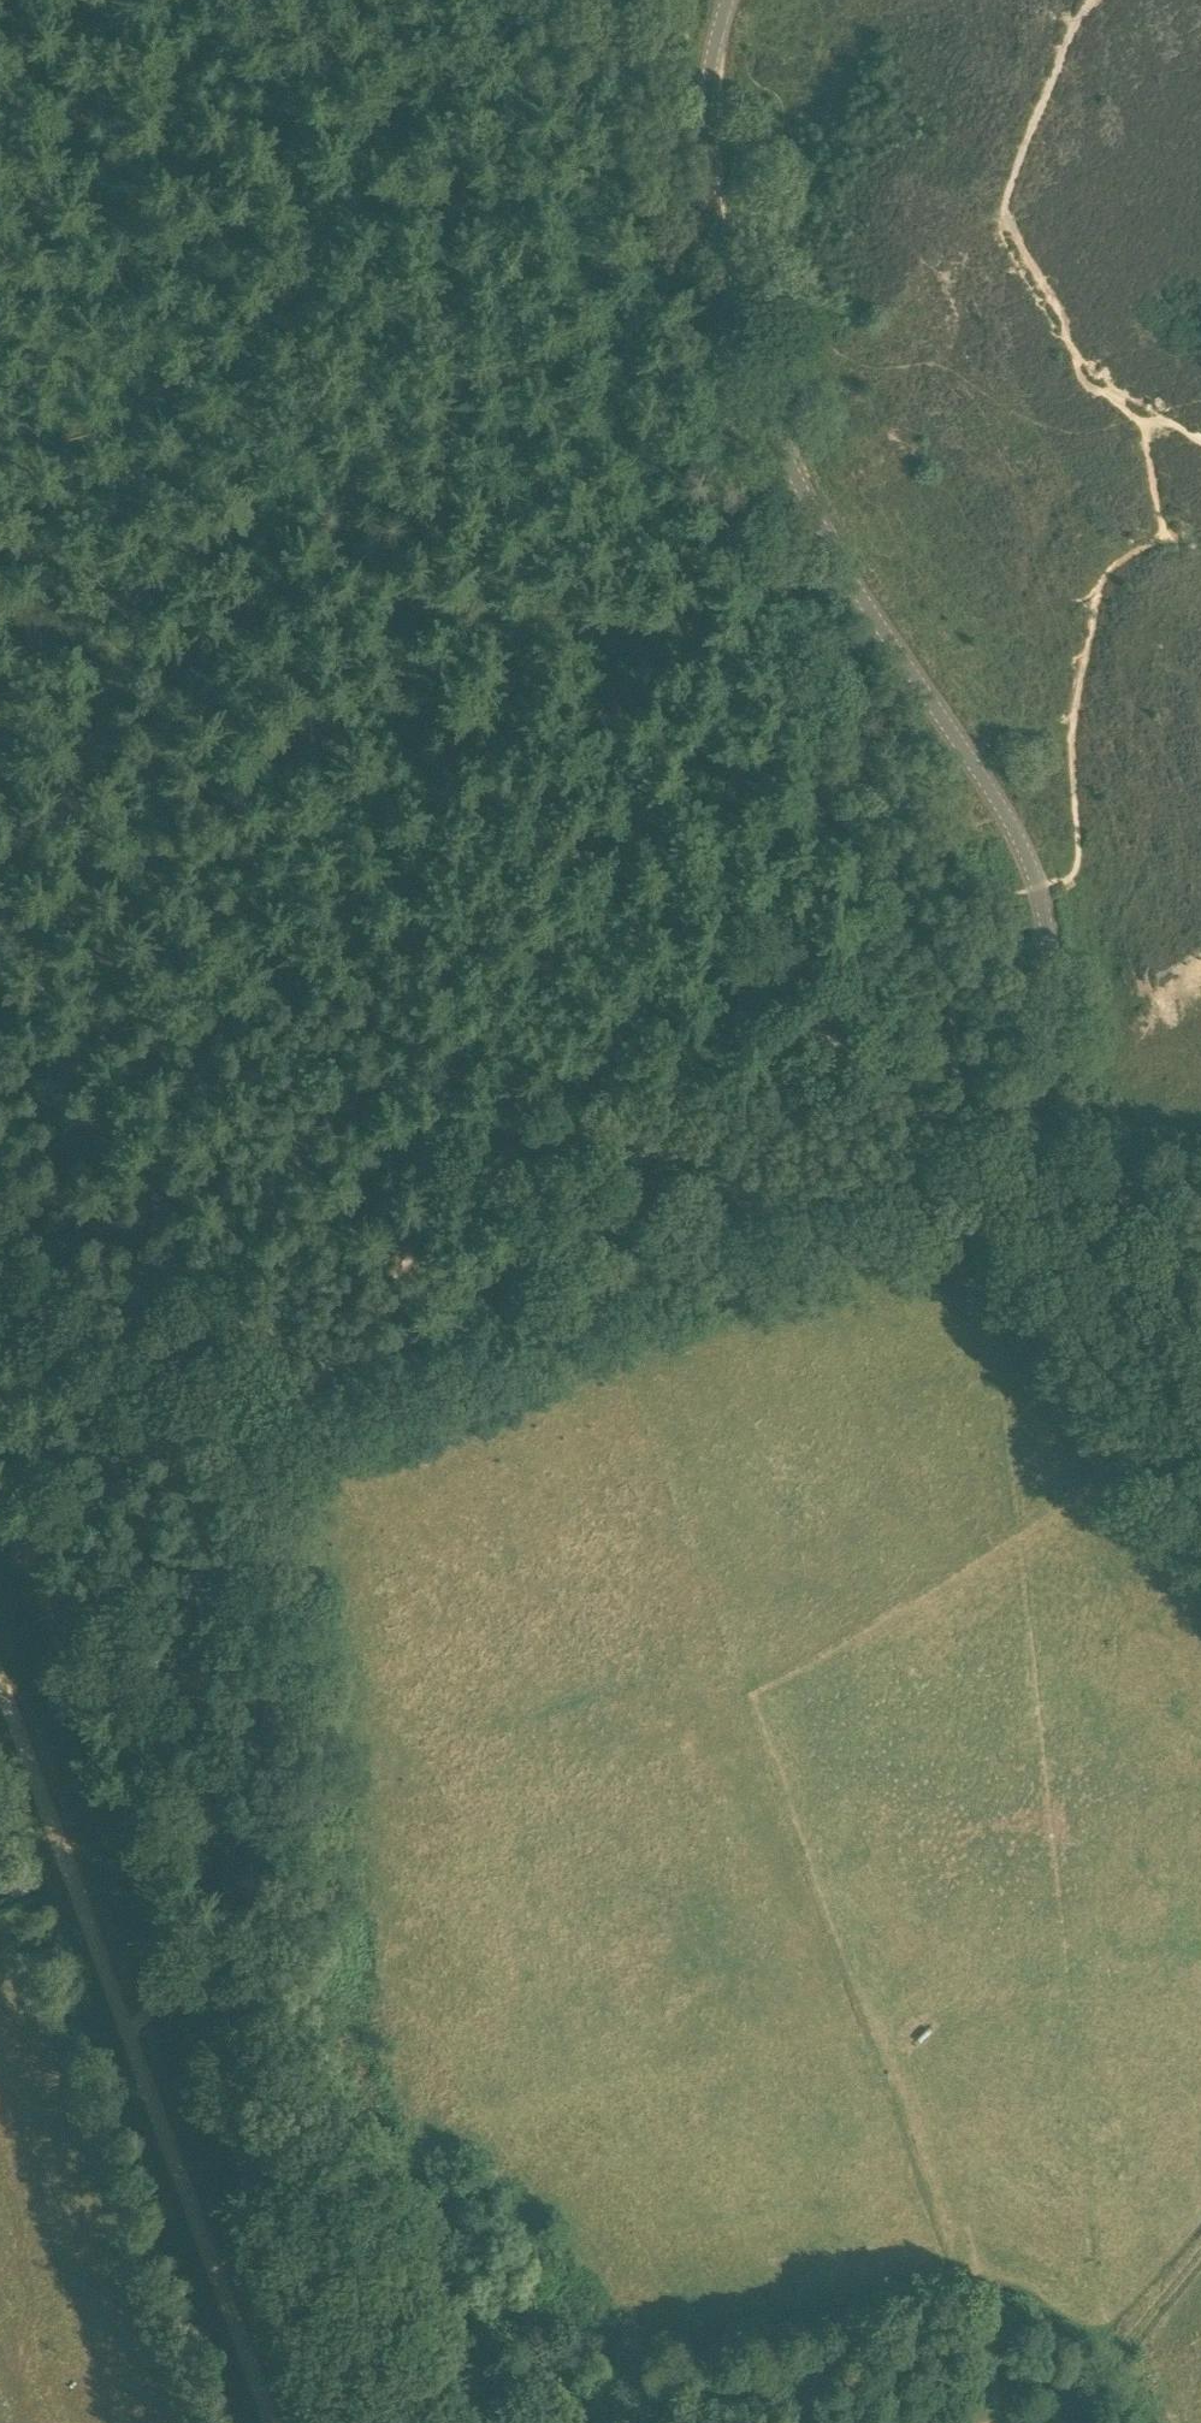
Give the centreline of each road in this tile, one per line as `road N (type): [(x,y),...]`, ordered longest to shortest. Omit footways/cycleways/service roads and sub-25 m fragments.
road 1 (unclassified): [(1200,1441),(1106,1293),(1050,1169),(1039,1092),(1048,940),(1029,854),(969,747),(849,579),(797,482),(740,338),(713,232),(707,160),(706,97),(725,0)]
road 2 (track): [(1200,2252),(1104,2372),(1070,2401),(986,2422)]

